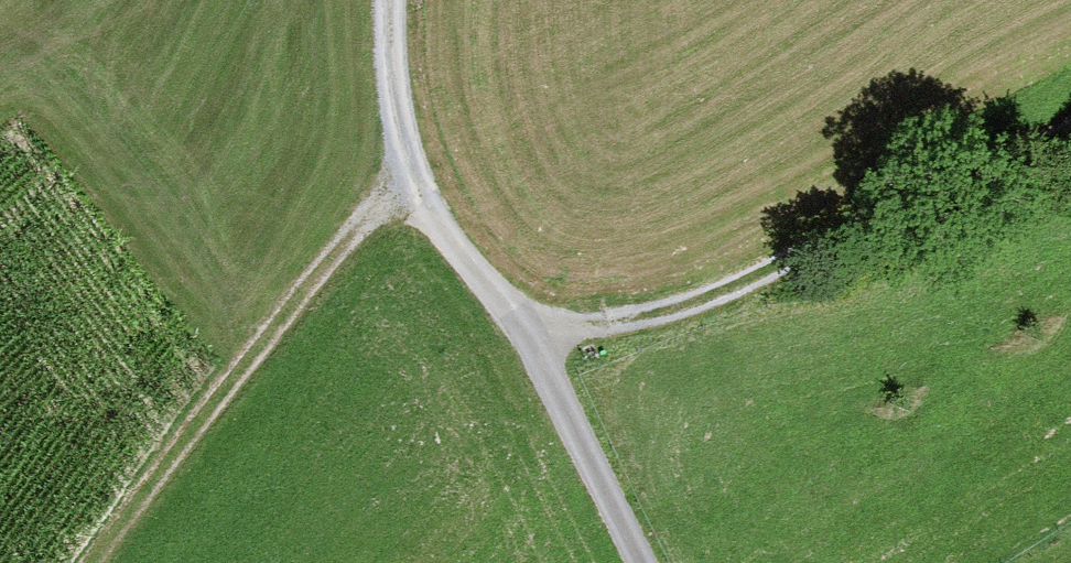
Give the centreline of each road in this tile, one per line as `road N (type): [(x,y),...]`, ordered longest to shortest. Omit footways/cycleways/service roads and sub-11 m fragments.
road 1 (track): [(1070,124),(737,274),(525,333)]
road 2 (residential): [(638,562),(525,333),(403,197)]
road 3 (track): [(403,197),(384,0)]

